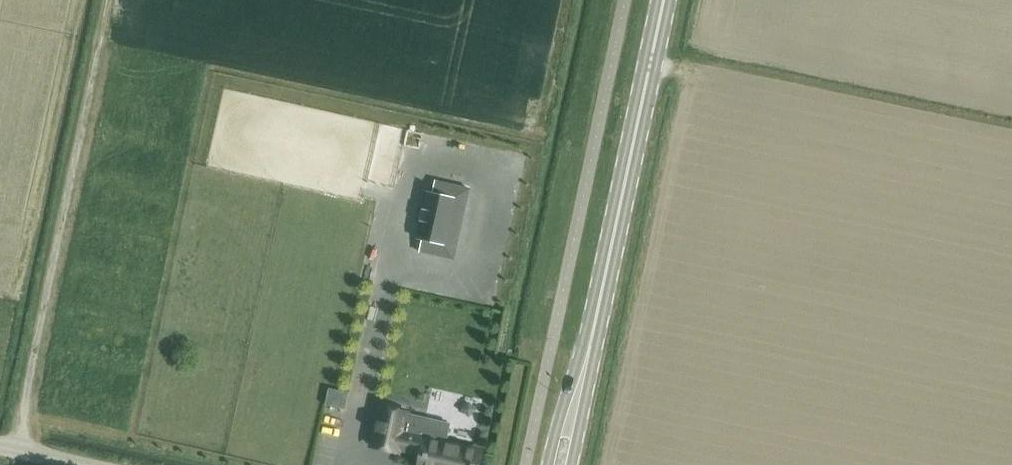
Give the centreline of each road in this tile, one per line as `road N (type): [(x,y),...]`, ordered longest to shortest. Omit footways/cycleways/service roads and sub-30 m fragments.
road 1 (track): [(17,452),(111,0)]
road 2 (track): [(650,70),(734,72),(1011,131)]
road 3 (secondary): [(590,348),(664,0)]
road 4 (secondary): [(590,348),(548,464)]

